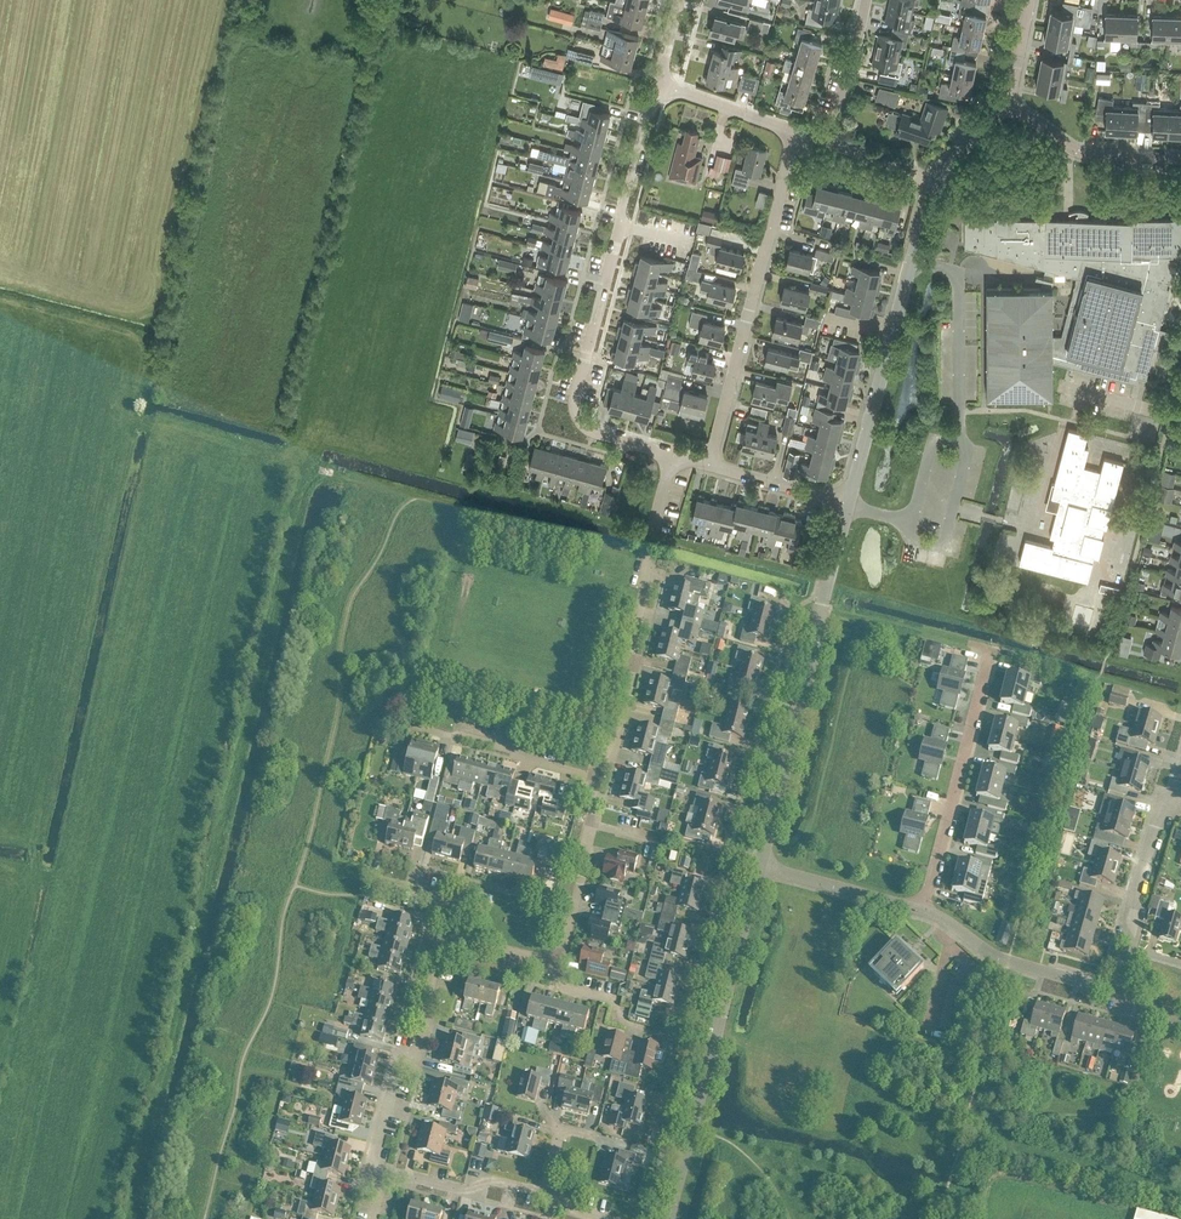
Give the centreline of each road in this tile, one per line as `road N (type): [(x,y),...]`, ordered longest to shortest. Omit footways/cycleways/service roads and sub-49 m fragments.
road 1 (residential): [(673,456),(593,432),(575,400),(657,85)]
road 2 (unclassified): [(760,867),(848,505)]
road 3 (unclassified): [(669,1218),(760,867)]
road 4 (residential): [(709,465),(796,132)]
road 5 (unclassified): [(848,505),(934,181)]
road 6 (residential): [(924,911),(991,651)]
road 7 (residential): [(384,1179),(373,1157),(398,1066),(419,1051),(449,941)]
road 8 (residential): [(598,780),(630,691),(647,558)]
road 9 (residential): [(1119,993),(1009,963),(924,911)]
road 10 (residential): [(598,780),(413,728)]
road 11 (residential): [(1180,160),(1081,152),(1006,102)]
road 12 (residential): [(924,911),(760,867)]
road 13 (residential): [(545,1193),(494,1182),(462,1193),(384,1179)]
road 14 (residential): [(1174,802),(1154,829),(1134,901),(1130,951)]
road 15 (residential): [(829,142),(866,0)]
road 16 (residential): [(796,132),(657,85)]
road 17 (residential): [(848,505),(709,465)]
road 18 (residential): [(558,963),(590,825)]

